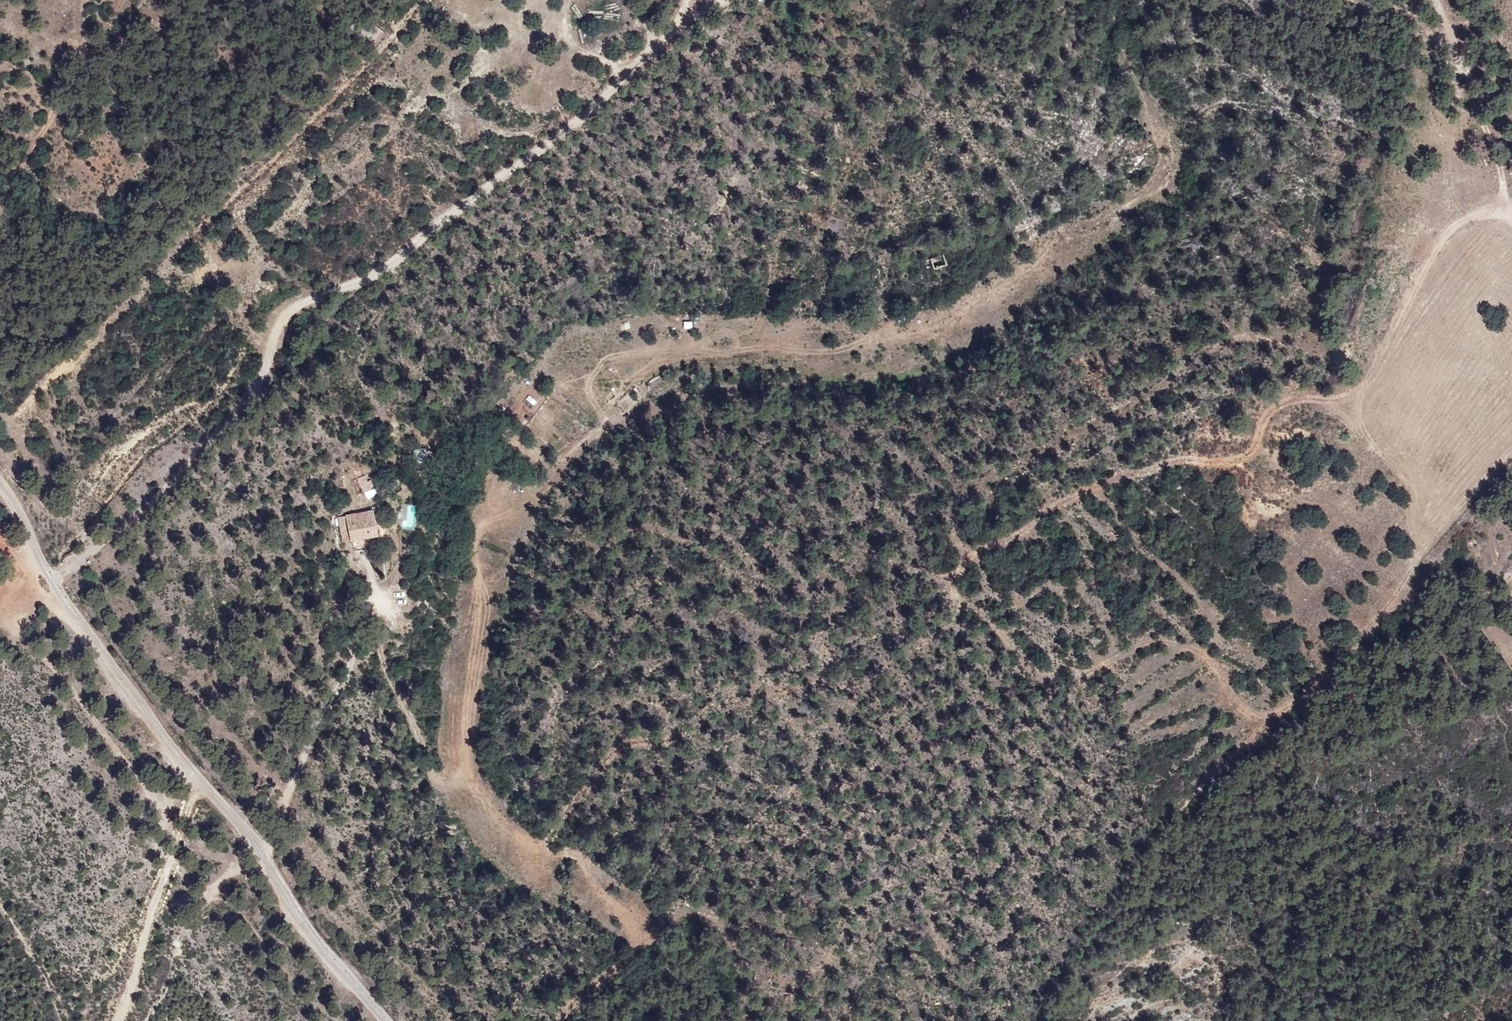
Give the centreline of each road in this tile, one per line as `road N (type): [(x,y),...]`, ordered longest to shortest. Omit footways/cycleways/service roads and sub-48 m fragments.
road 1 (track): [(697,0),(372,277),(282,316),(261,385),(185,481),(61,578)]
road 2 (unclassified): [(387,1020),(150,716),(0,487)]
road 3 (track): [(1511,200),(1432,0)]

